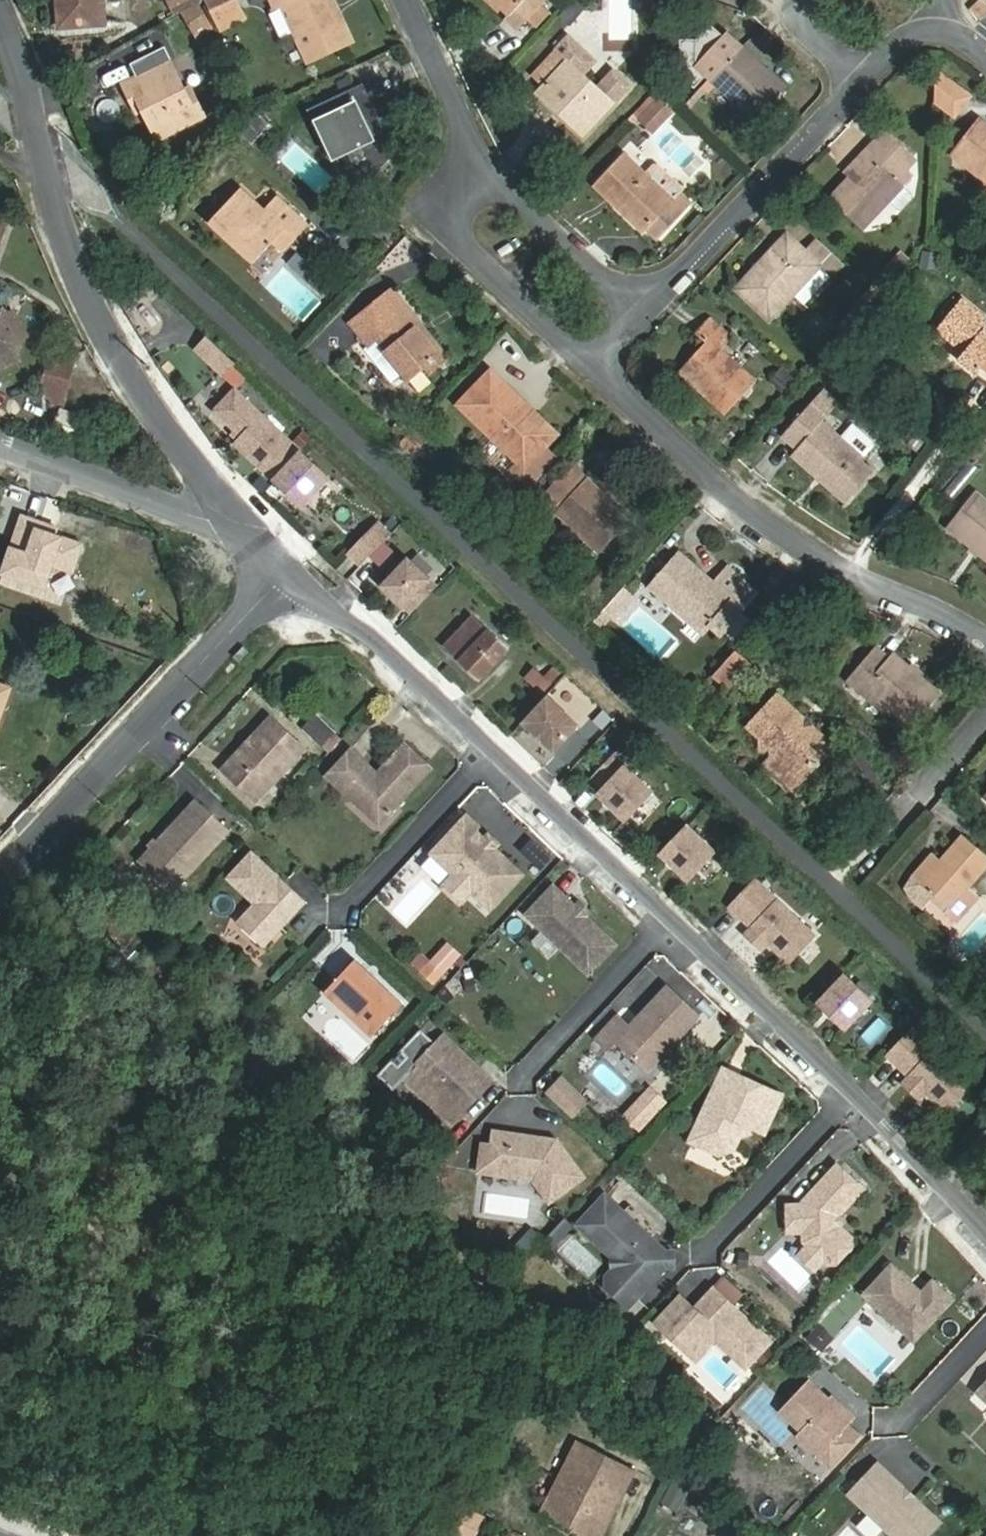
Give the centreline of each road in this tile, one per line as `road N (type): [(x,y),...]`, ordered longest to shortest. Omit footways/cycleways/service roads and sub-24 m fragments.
road 1 (residential): [(284,571),(492,749),(851,1092),(985,1236)]
road 2 (residential): [(235,519),(150,410),(84,302),(0,14)]
road 3 (residential): [(985,637),(774,529),(700,474),(592,369)]
road 4 (residential): [(284,571),(0,872)]
road 5 (residential): [(858,83),(641,315)]
road 6 (residential): [(481,169),(429,220),(592,369)]
road 7 (residential): [(0,446),(206,520),(235,519)]
road 8 (residential): [(641,315),(481,169)]
road 9 (residential): [(481,169),(404,0)]
road 10 (residential): [(985,716),(905,813)]

